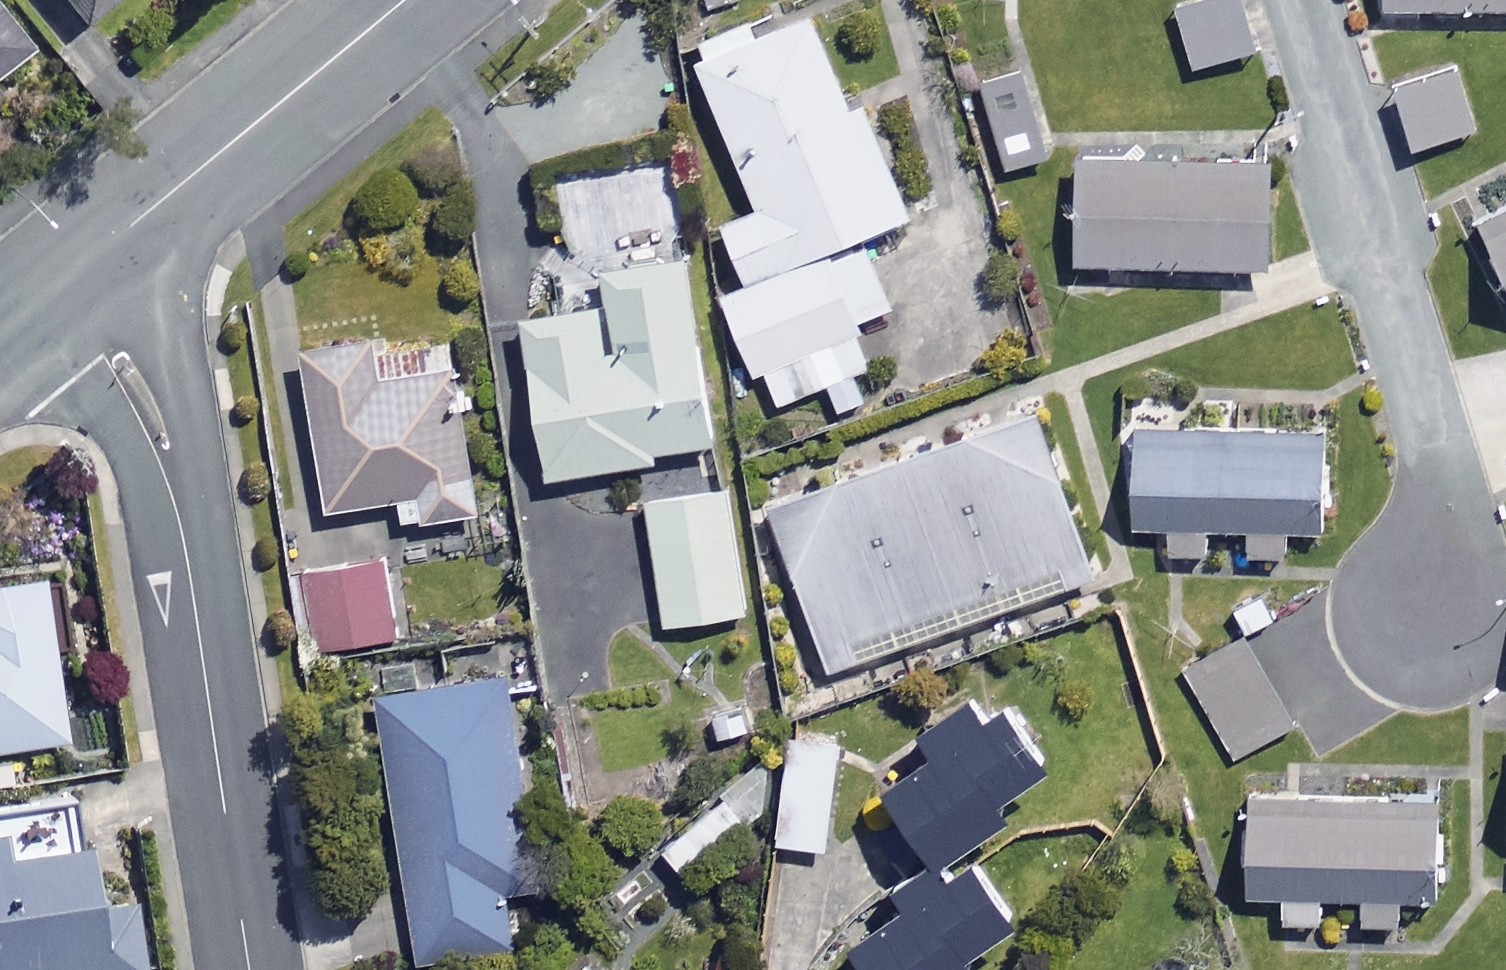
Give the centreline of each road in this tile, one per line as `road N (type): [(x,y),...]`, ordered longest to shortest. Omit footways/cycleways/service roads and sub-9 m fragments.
road 1 (residential): [(244,969),(167,479),(110,345),(54,290)]
road 2 (residential): [(1425,619),(1440,552),(1439,473),(1302,0)]
road 3 (tertiary): [(54,290),(405,0)]

